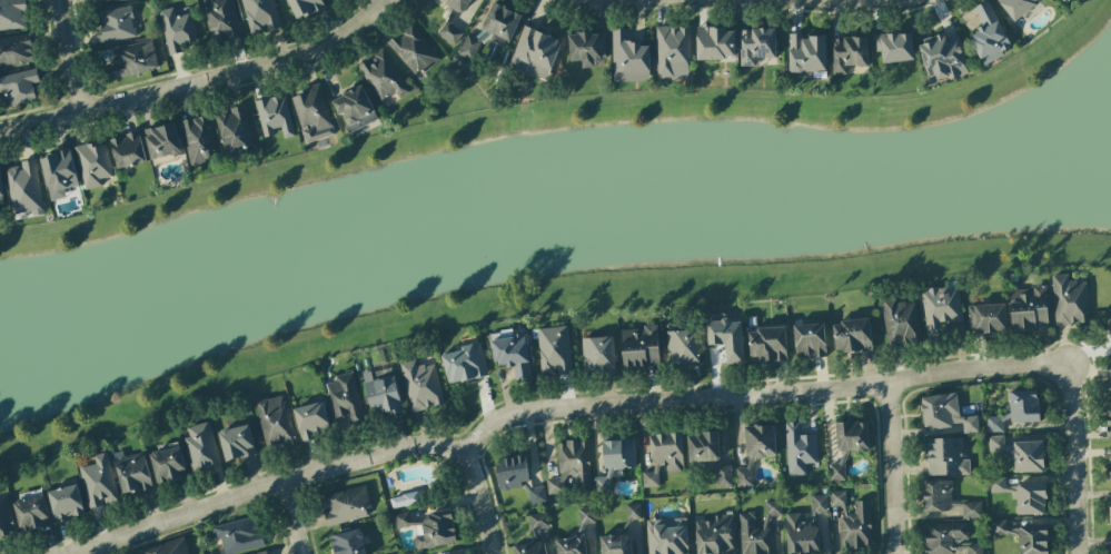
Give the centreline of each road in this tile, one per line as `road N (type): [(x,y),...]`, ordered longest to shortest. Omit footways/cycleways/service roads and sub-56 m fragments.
road 1 (residential): [(66,553),(416,445),(464,449),(494,422),(528,410),(822,390),(946,370),(1042,365),(1063,372)]
road 2 (residential): [(0,130),(313,50),(386,0)]
road 3 (residential): [(1078,553),(1073,390),(1063,372)]
road 4 (residential): [(893,553),(887,382)]

